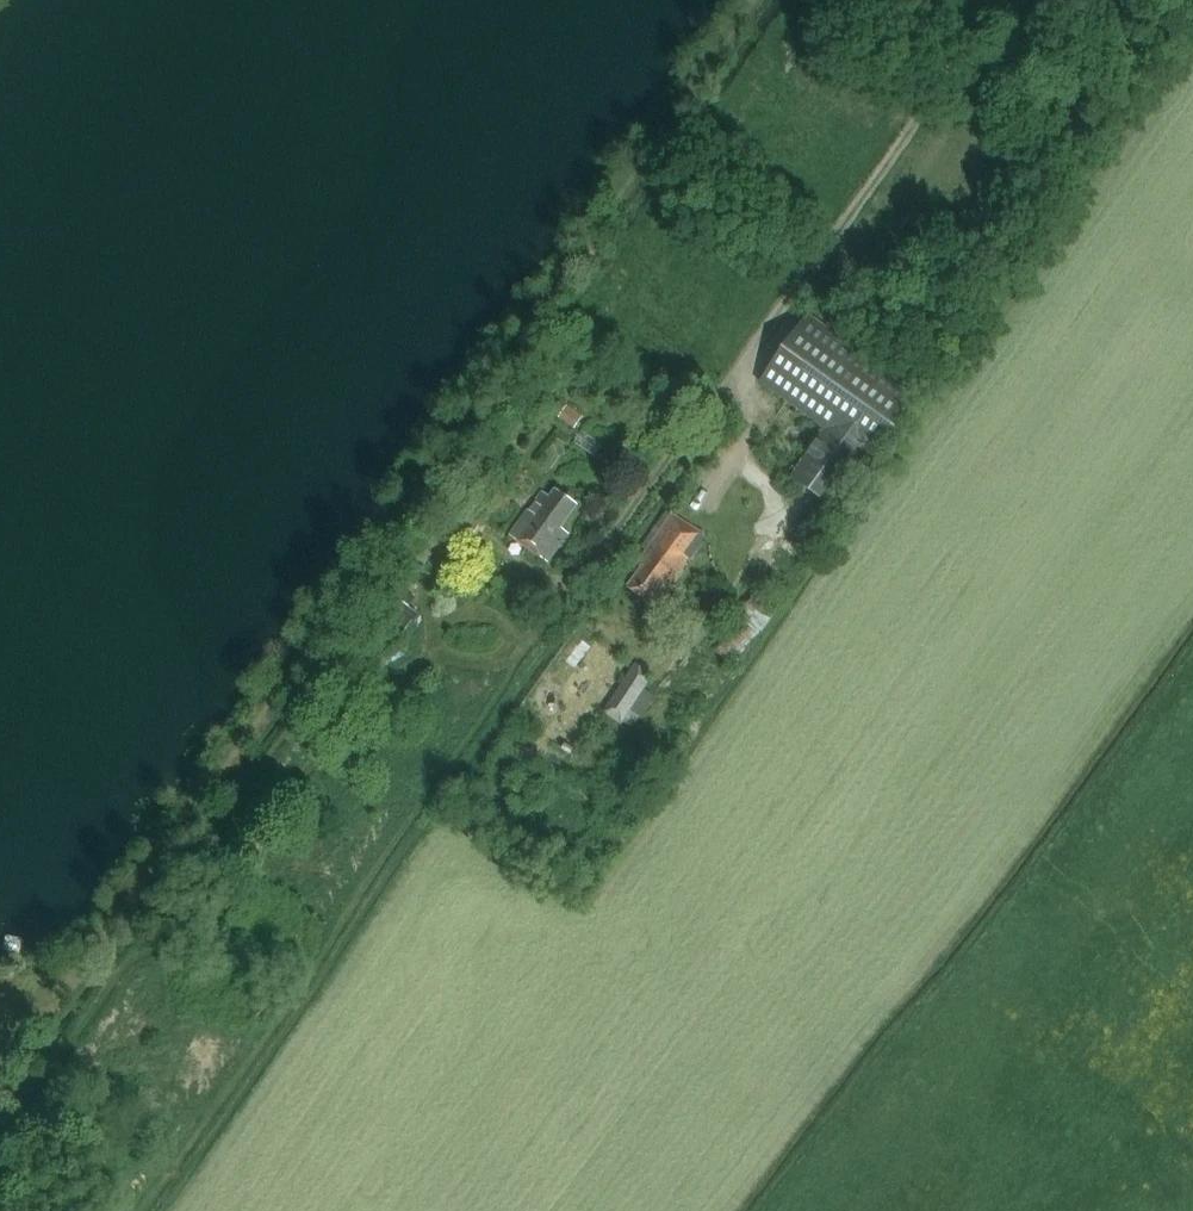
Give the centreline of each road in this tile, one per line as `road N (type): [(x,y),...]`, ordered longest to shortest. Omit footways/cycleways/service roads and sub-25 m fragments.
road 1 (track): [(998,0),(717,397)]

